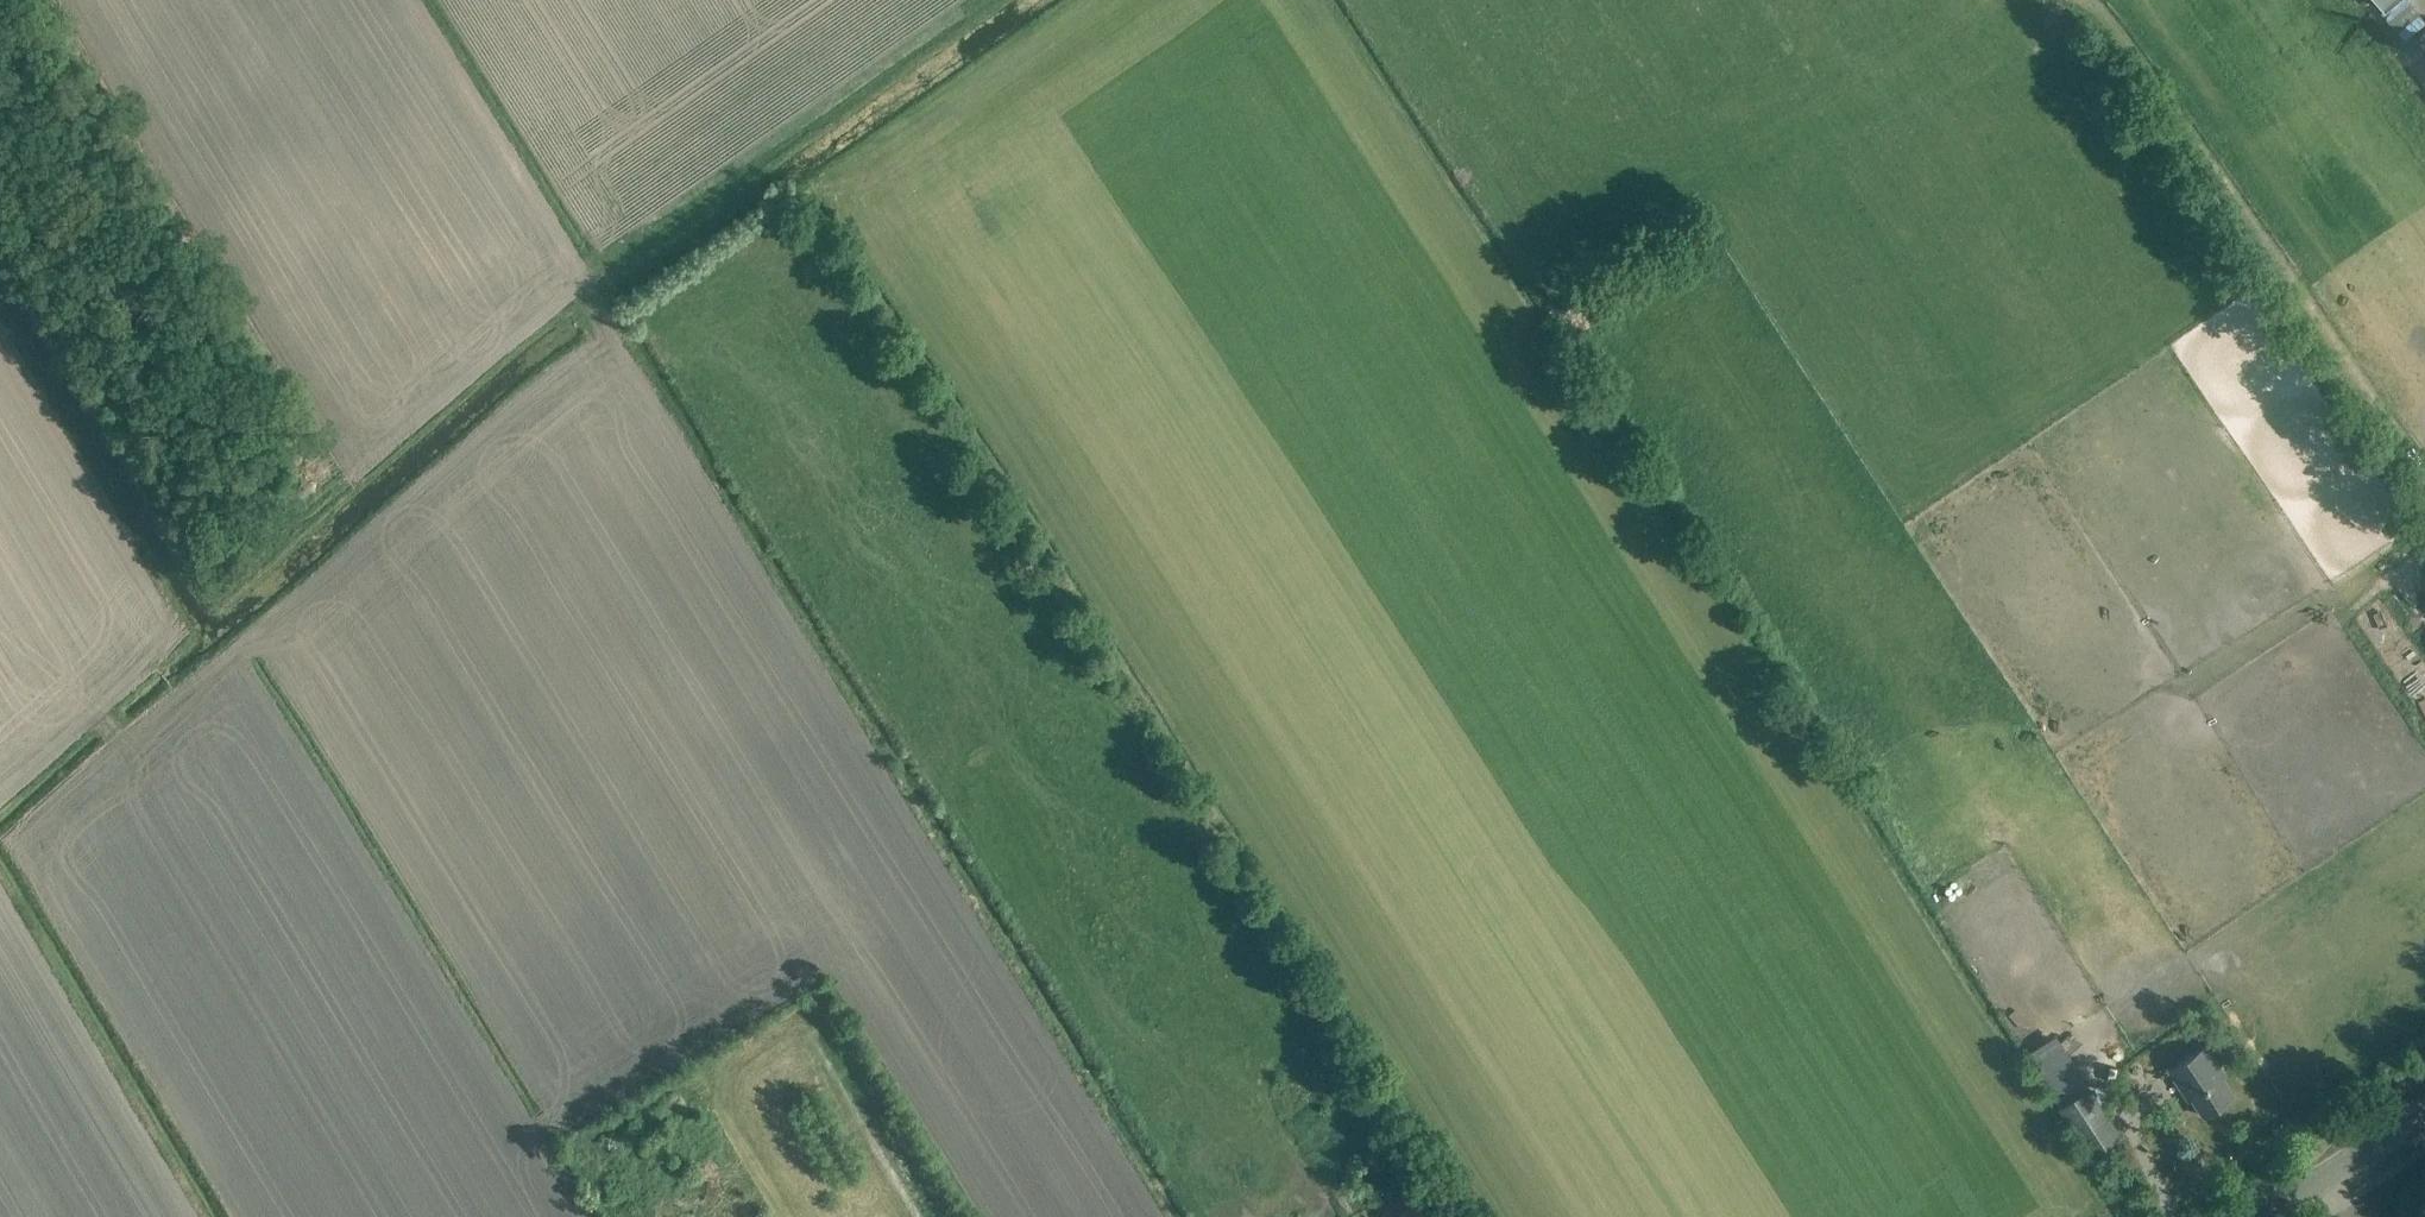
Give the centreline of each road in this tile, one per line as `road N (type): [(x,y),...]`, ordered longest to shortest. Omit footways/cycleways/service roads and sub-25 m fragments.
road 1 (tertiary): [(2265,1216),(2424,1109)]

